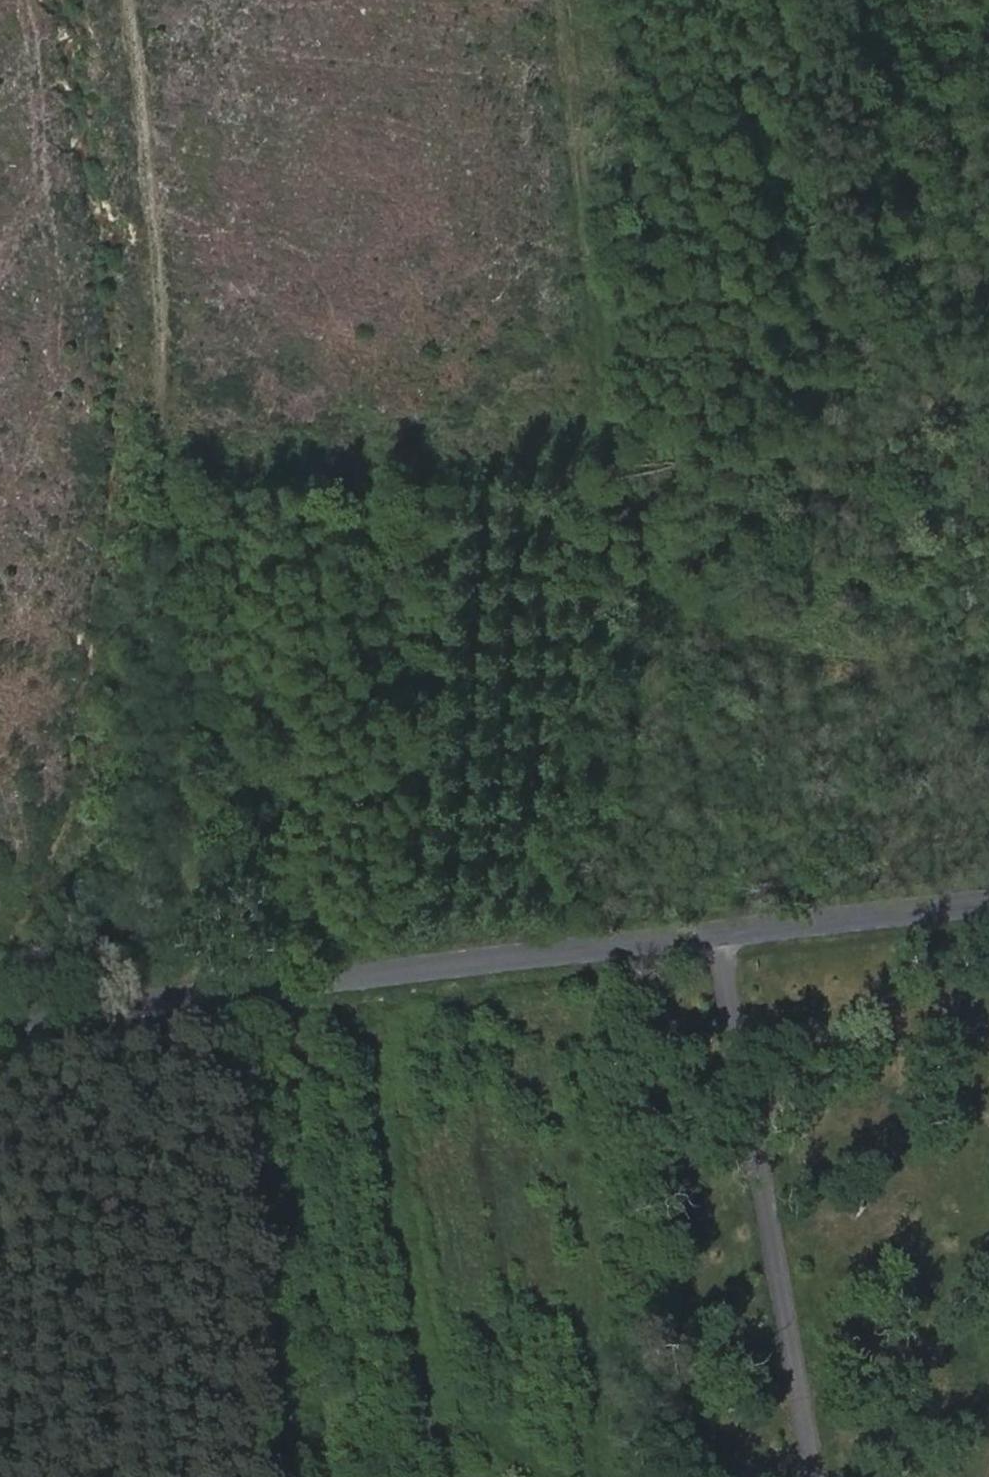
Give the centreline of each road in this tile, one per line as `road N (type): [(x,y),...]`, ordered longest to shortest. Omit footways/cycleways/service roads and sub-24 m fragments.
road 1 (tertiary): [(0,1016),(988,902)]

